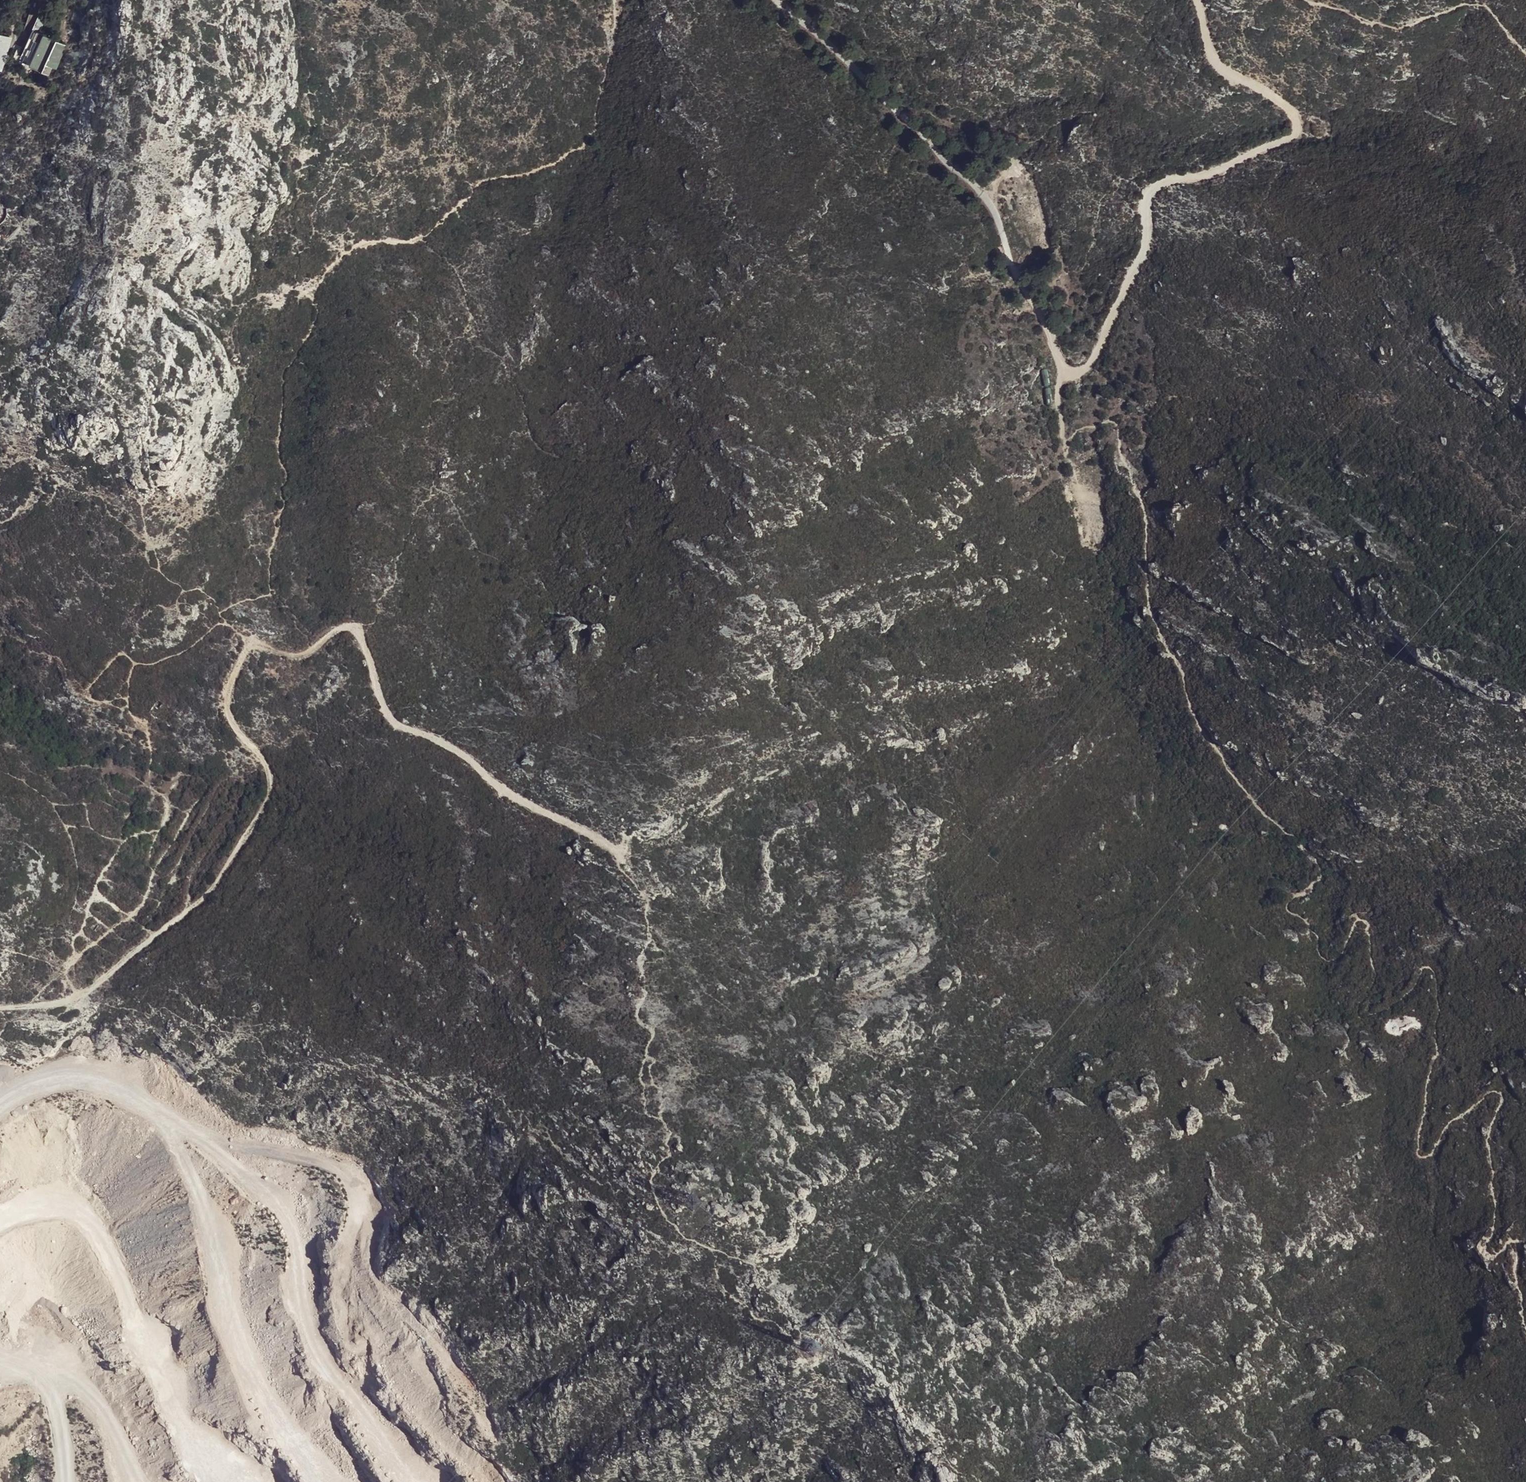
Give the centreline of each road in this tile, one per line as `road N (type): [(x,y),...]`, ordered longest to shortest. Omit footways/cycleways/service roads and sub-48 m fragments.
road 1 (track): [(1196,0),(1213,58),(1278,98),(1294,114),(1297,134),(1230,168),(1157,187),(1148,199),(1144,253),(1096,354),(1077,371),(1065,365),(1013,271),(984,198),(774,0)]
road 2 (track): [(618,855),(458,753),(391,721),(352,630),(301,656),(253,647),(229,700),(230,720),(272,772),(275,790),(215,892),(87,997),(0,1012)]
road 3 (track): [(1067,367),(1057,393),(1064,450),(1091,538)]
road 4 (track): [(0,1371),(30,1373),(45,1388),(65,1481)]

